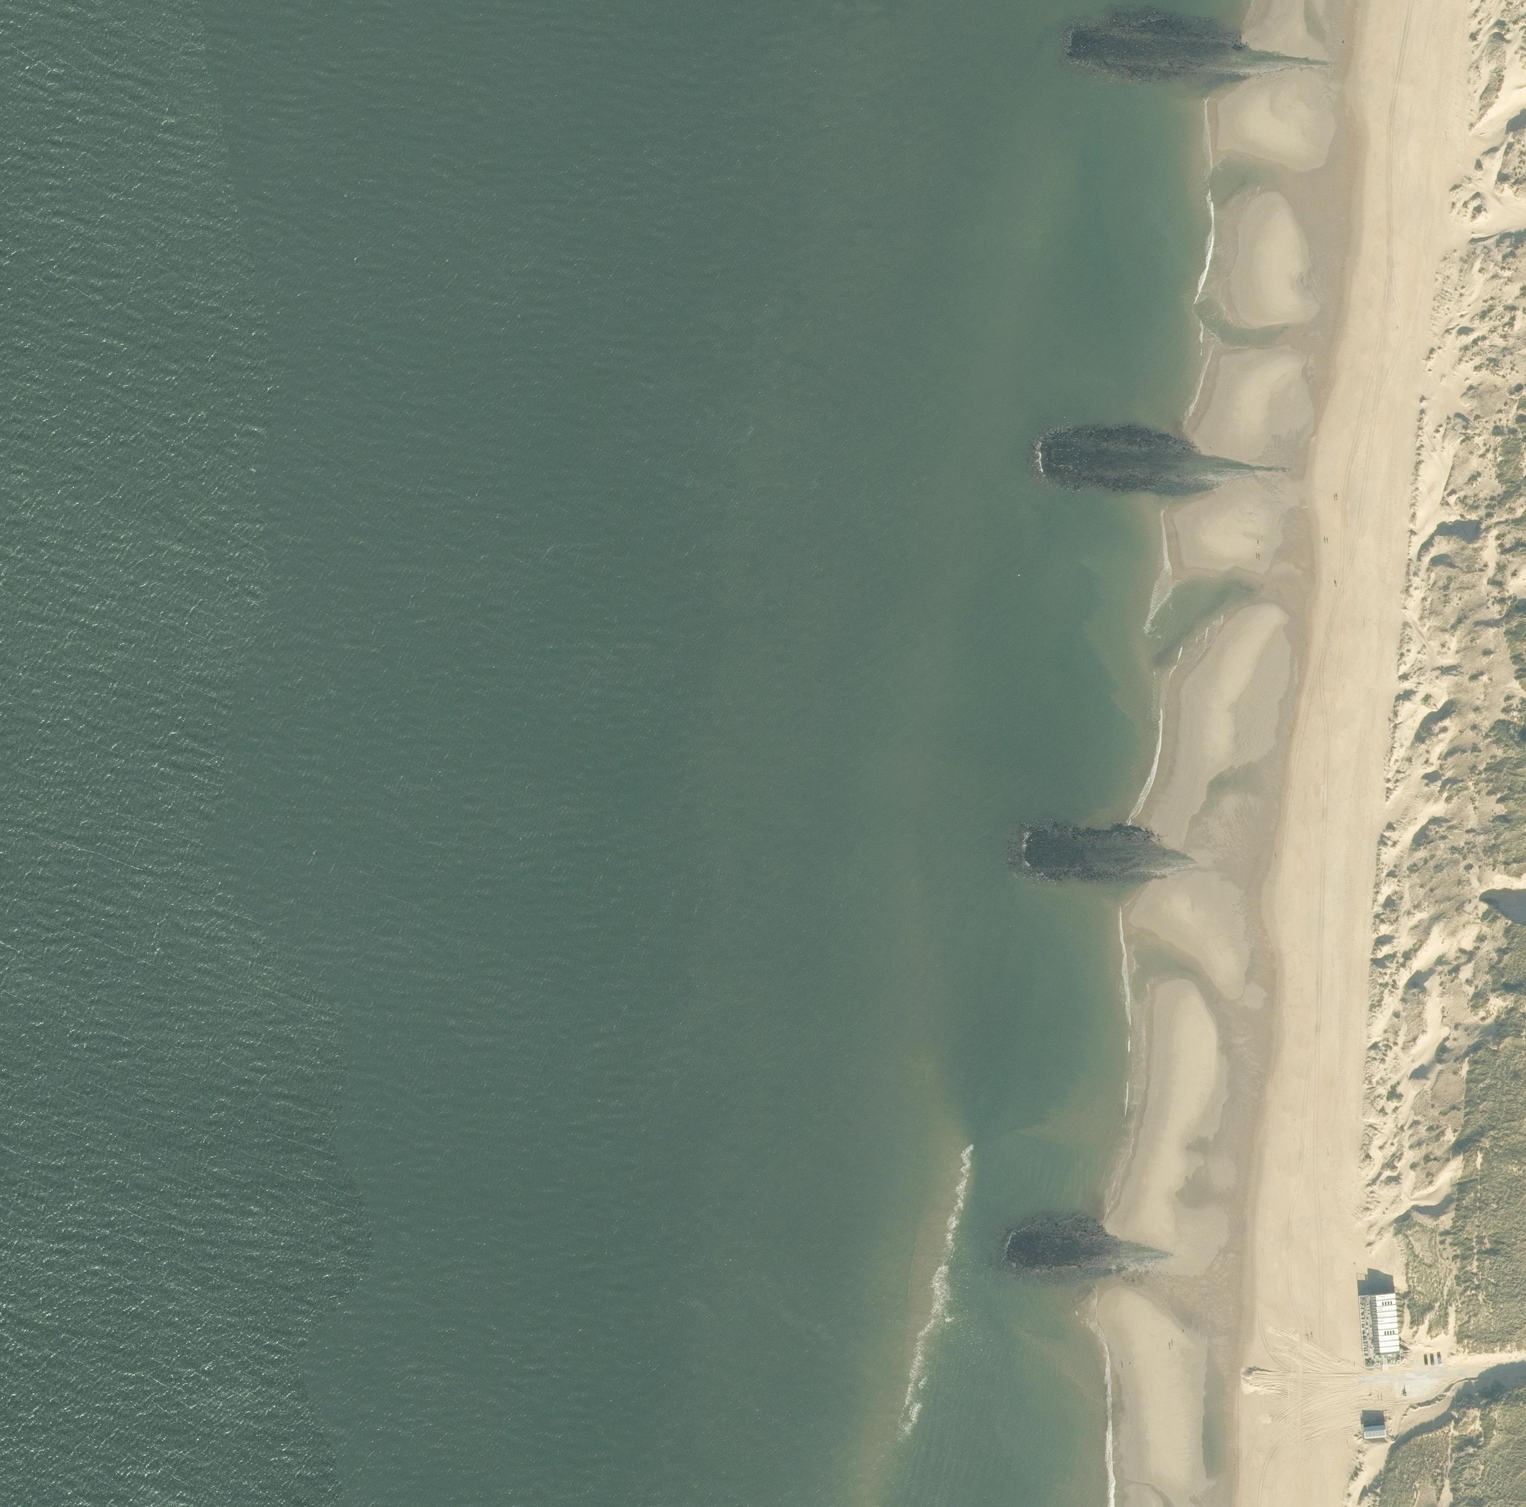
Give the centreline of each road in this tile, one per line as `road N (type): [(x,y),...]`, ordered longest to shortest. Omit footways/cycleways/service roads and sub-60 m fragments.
road 1 (unclassified): [(1359,1380),(1464,1375),(1525,1362)]

